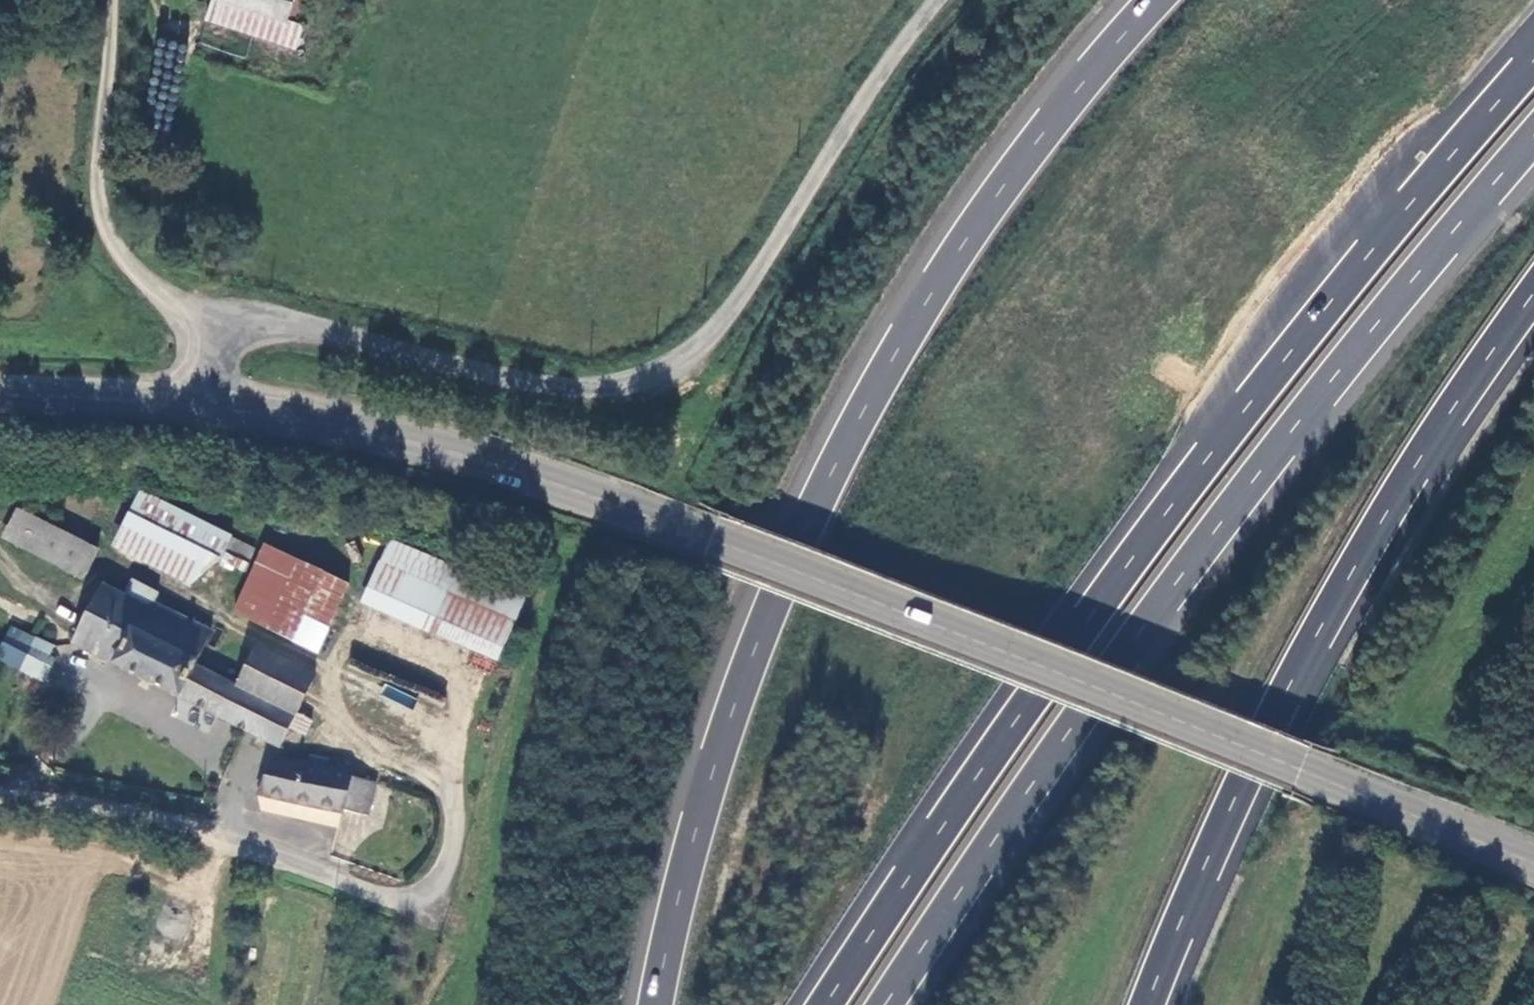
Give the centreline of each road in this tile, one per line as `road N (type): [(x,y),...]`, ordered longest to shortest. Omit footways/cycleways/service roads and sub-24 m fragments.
road 1 (primary): [(1533,863),(572,489),(388,435),(197,406)]
road 2 (motorway): [(1533,69),(1329,310),(1157,532),(831,1004)]
road 3 (motorway): [(1162,0),(1053,125),(976,231),(834,477),(707,792),(656,1004)]
road 4 (motorway): [(891,1004),(1202,556),(1371,337),(1533,146)]
road 5 (unclassified): [(938,0),(863,98),(718,326),(654,379),(559,386),(275,322),(215,323)]
road 6 (motorway): [(1149,1004),(1281,702),(1340,593),(1455,407),(1533,300)]
road 7 (unclassified): [(0,799),(123,815),(414,903),(442,882),(452,856),(454,809),(445,790)]
road 8 (unclassified): [(215,323),(162,297),(135,273),(108,231),(99,164),(112,0)]
road 9 (primary): [(197,406),(0,393)]

